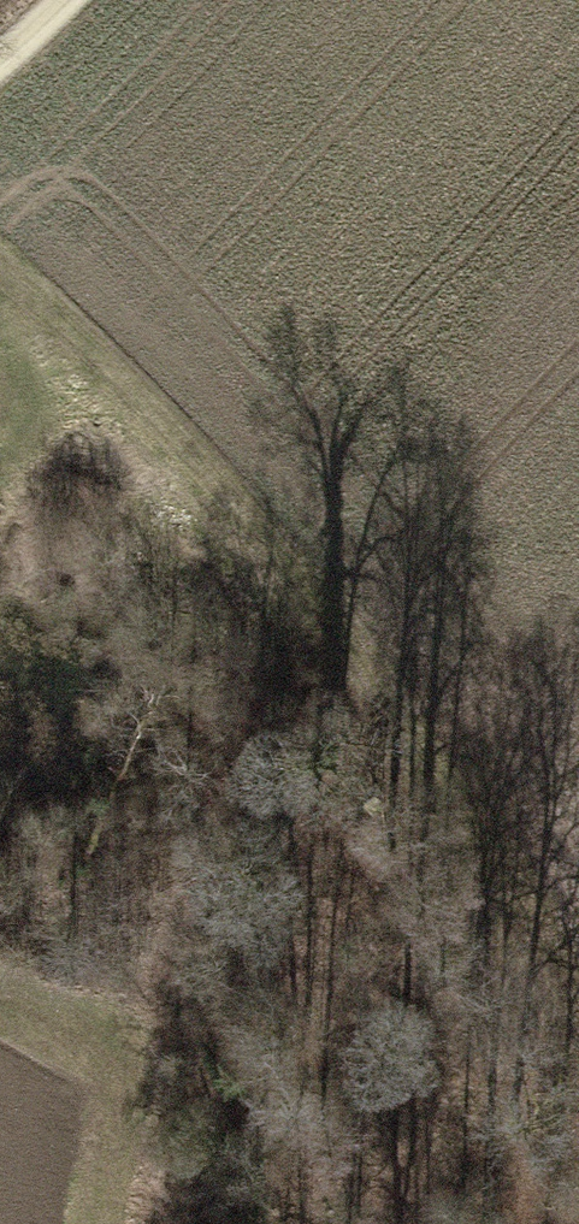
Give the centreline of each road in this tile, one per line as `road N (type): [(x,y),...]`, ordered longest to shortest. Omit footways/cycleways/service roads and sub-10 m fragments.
road 1 (track): [(578,1070),(291,590),(0,279)]
road 2 (track): [(291,590),(137,1058)]
road 3 (track): [(547,1014),(407,1223)]

